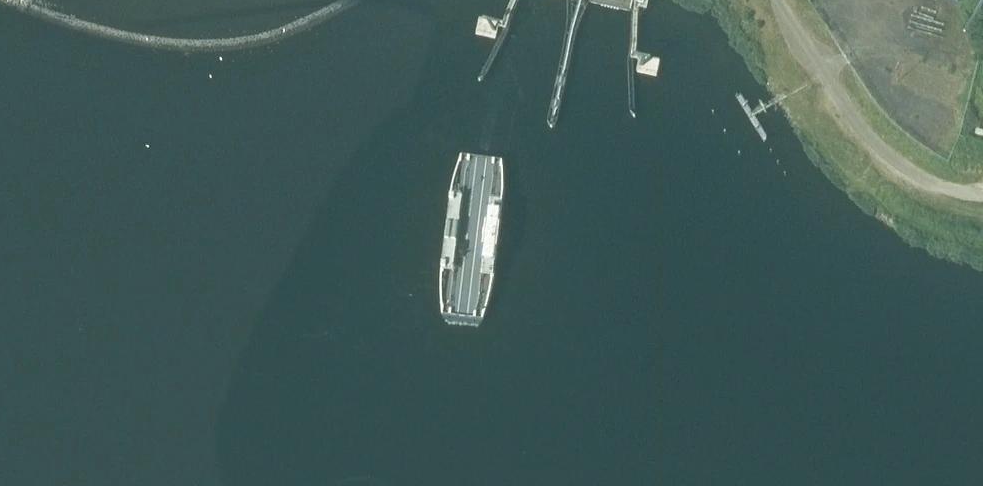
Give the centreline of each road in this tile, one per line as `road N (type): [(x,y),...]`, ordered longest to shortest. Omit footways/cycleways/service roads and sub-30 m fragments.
road 1 (unclassified): [(982,195),(926,180),(883,152),(778,0)]

